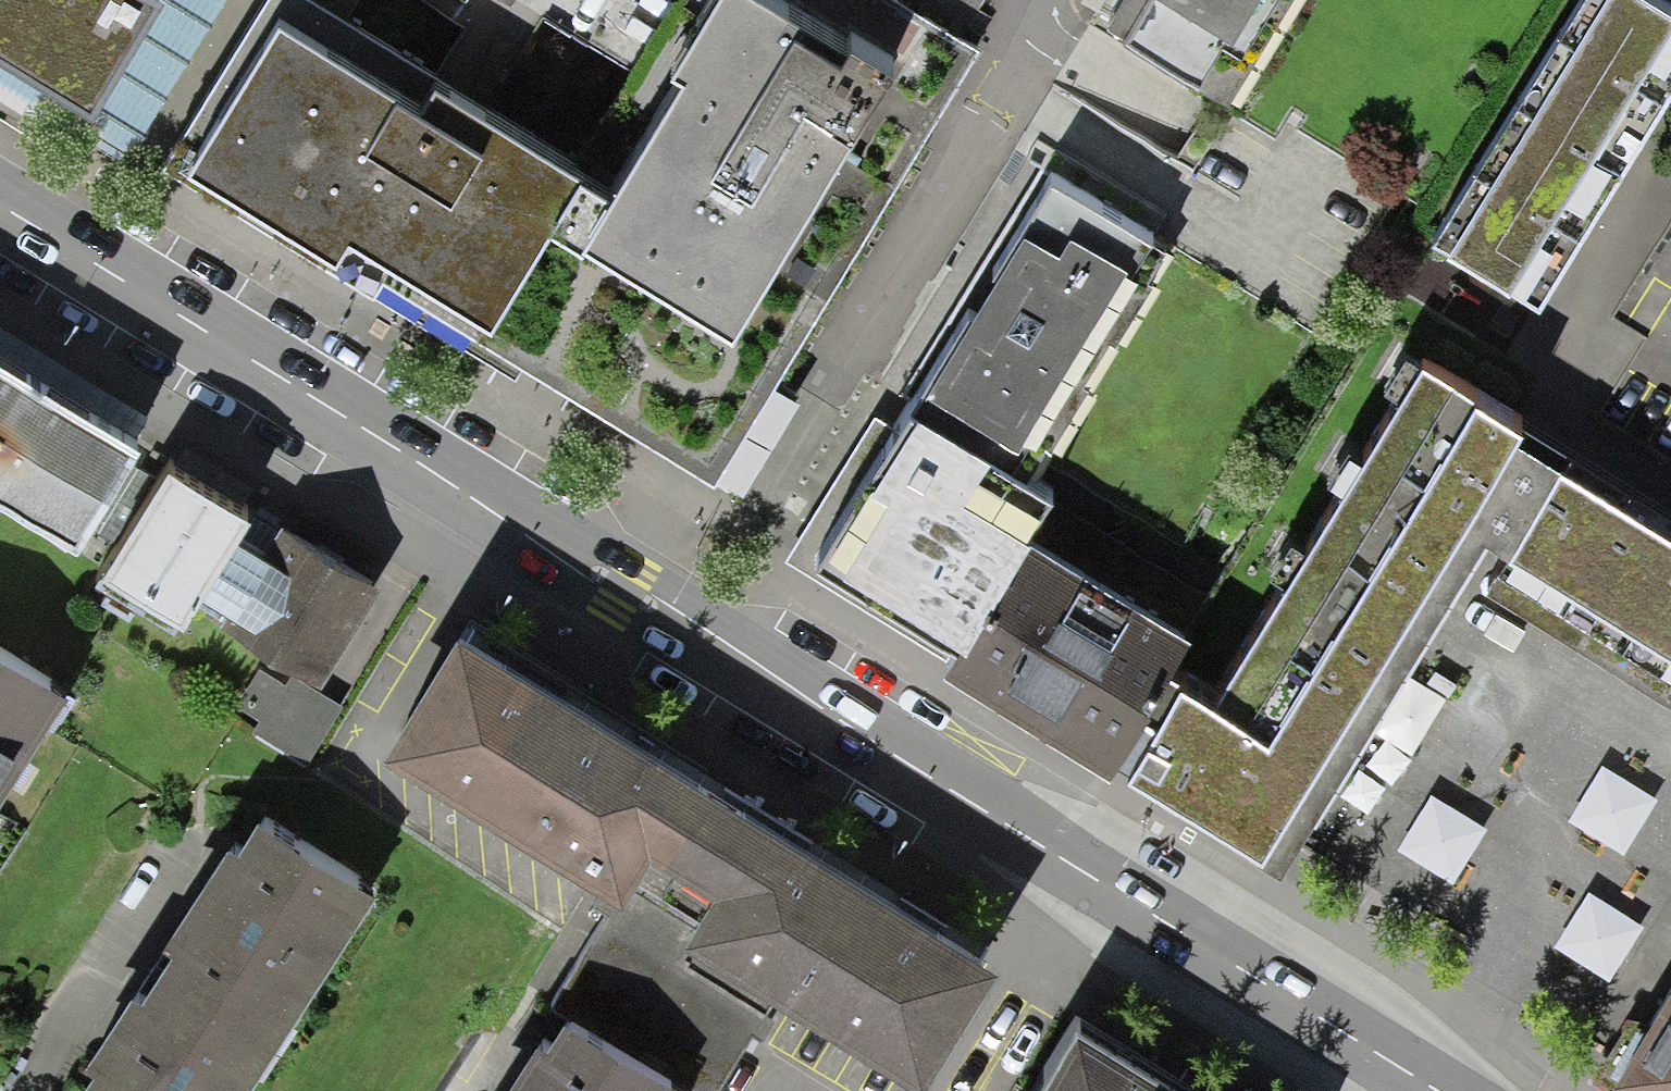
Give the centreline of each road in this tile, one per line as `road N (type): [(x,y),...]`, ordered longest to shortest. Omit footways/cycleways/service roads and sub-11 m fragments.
road 1 (secondary): [(0,206),(1443,1090)]

